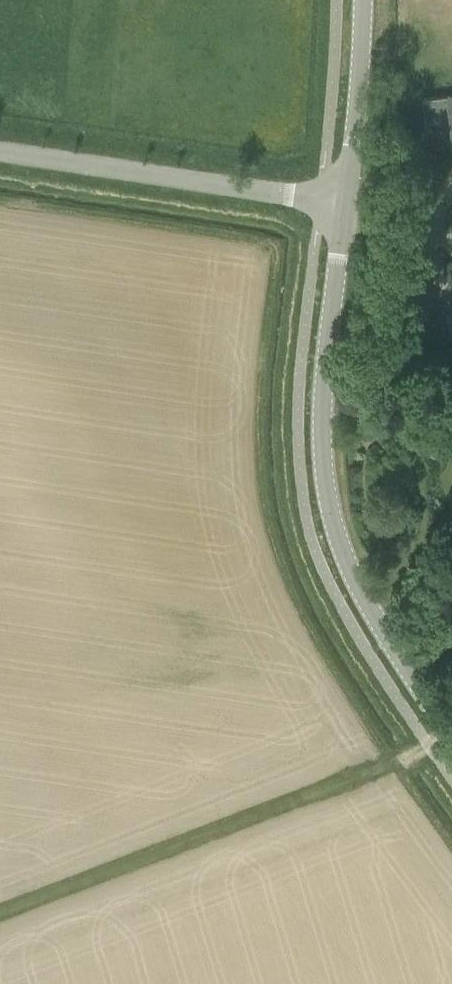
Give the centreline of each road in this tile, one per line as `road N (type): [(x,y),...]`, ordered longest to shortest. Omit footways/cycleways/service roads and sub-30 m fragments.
road 1 (tertiary): [(451,733),(353,574),(326,500),(326,353),(347,204)]
road 2 (unclassified): [(347,204),(0,152)]
road 3 (tertiary): [(347,204),(363,0)]

